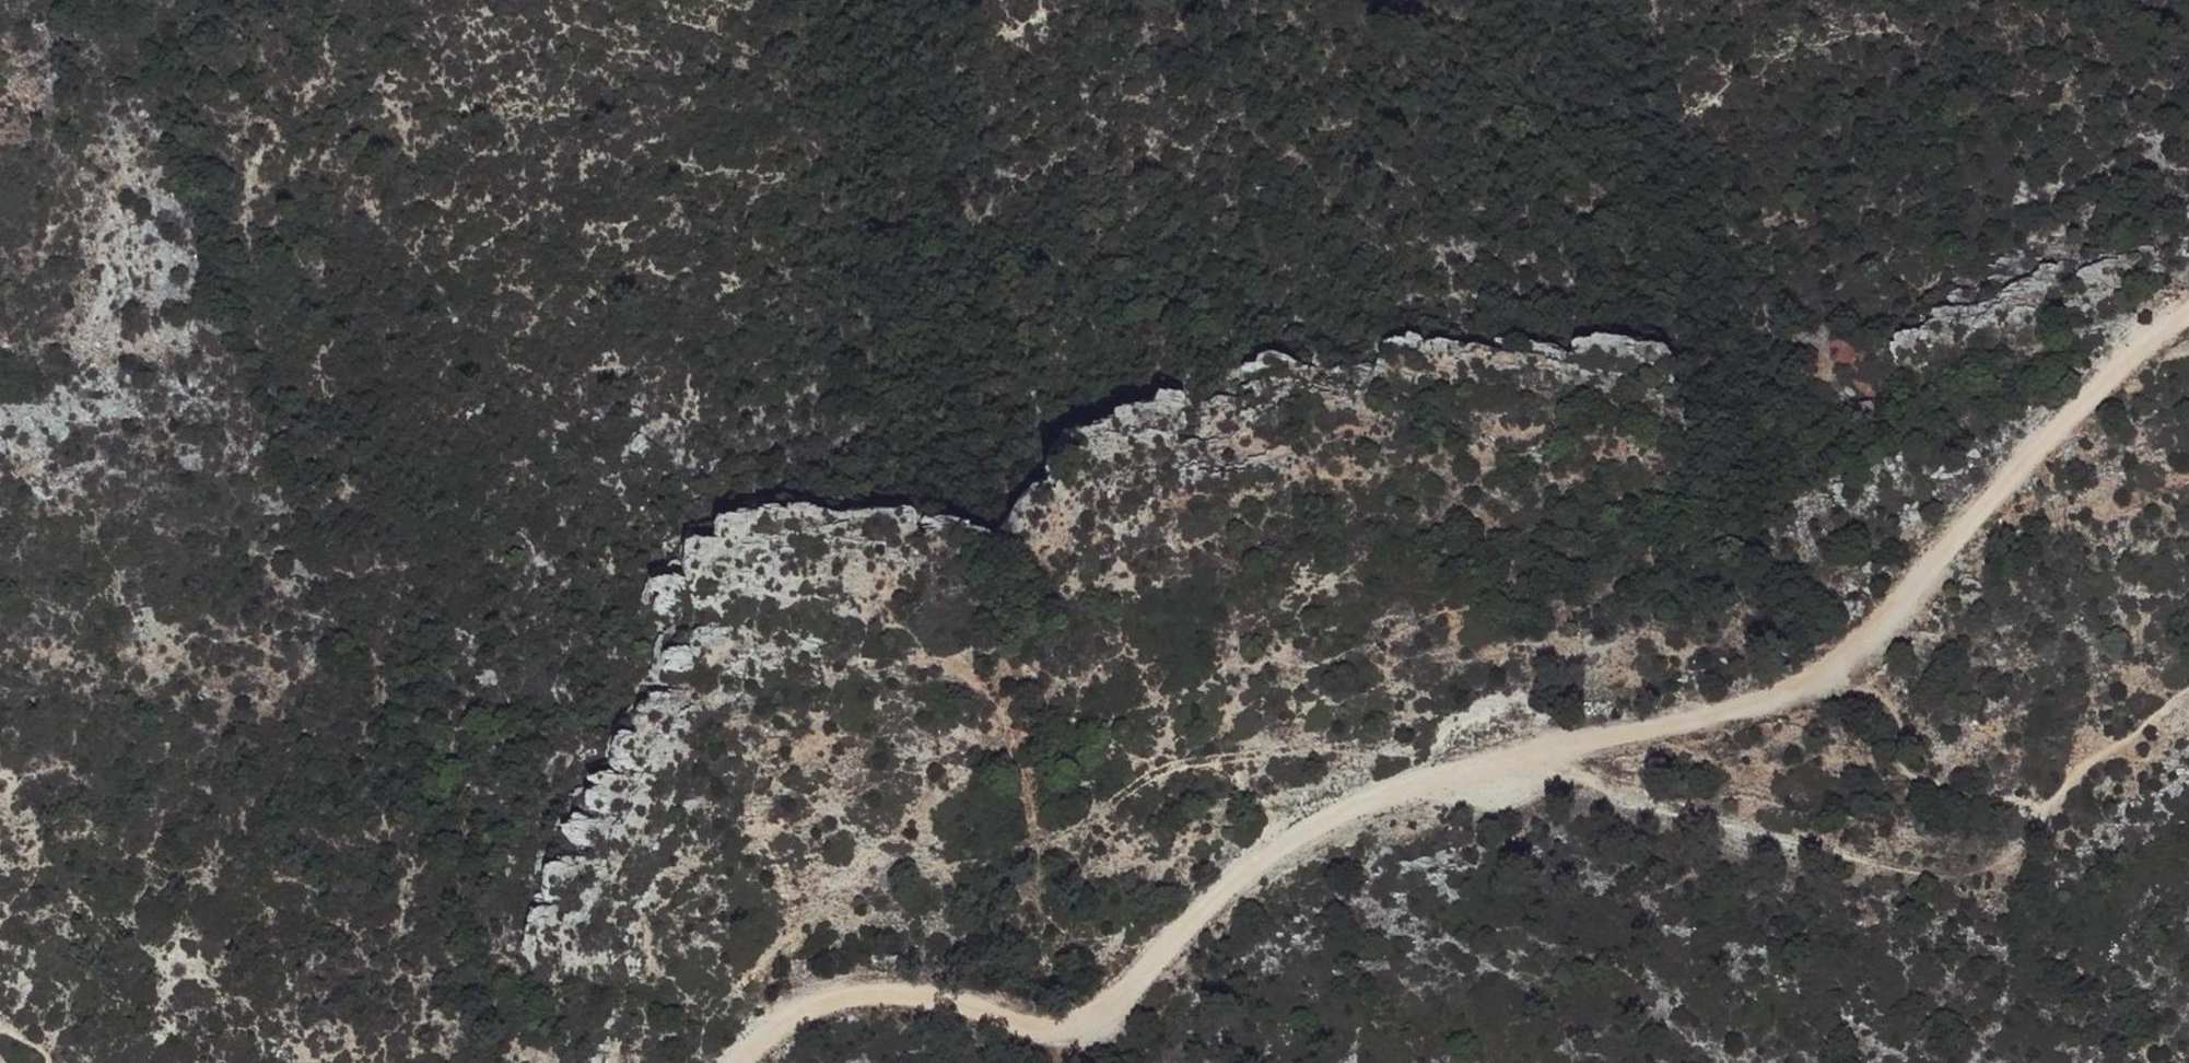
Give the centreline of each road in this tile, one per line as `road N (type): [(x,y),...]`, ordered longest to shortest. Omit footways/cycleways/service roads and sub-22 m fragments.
road 1 (track): [(1832,677),(1359,798),(1273,852),(1085,1027),(831,1000),(780,1027),(744,1062)]
road 2 (track): [(2188,301),(1832,677)]

